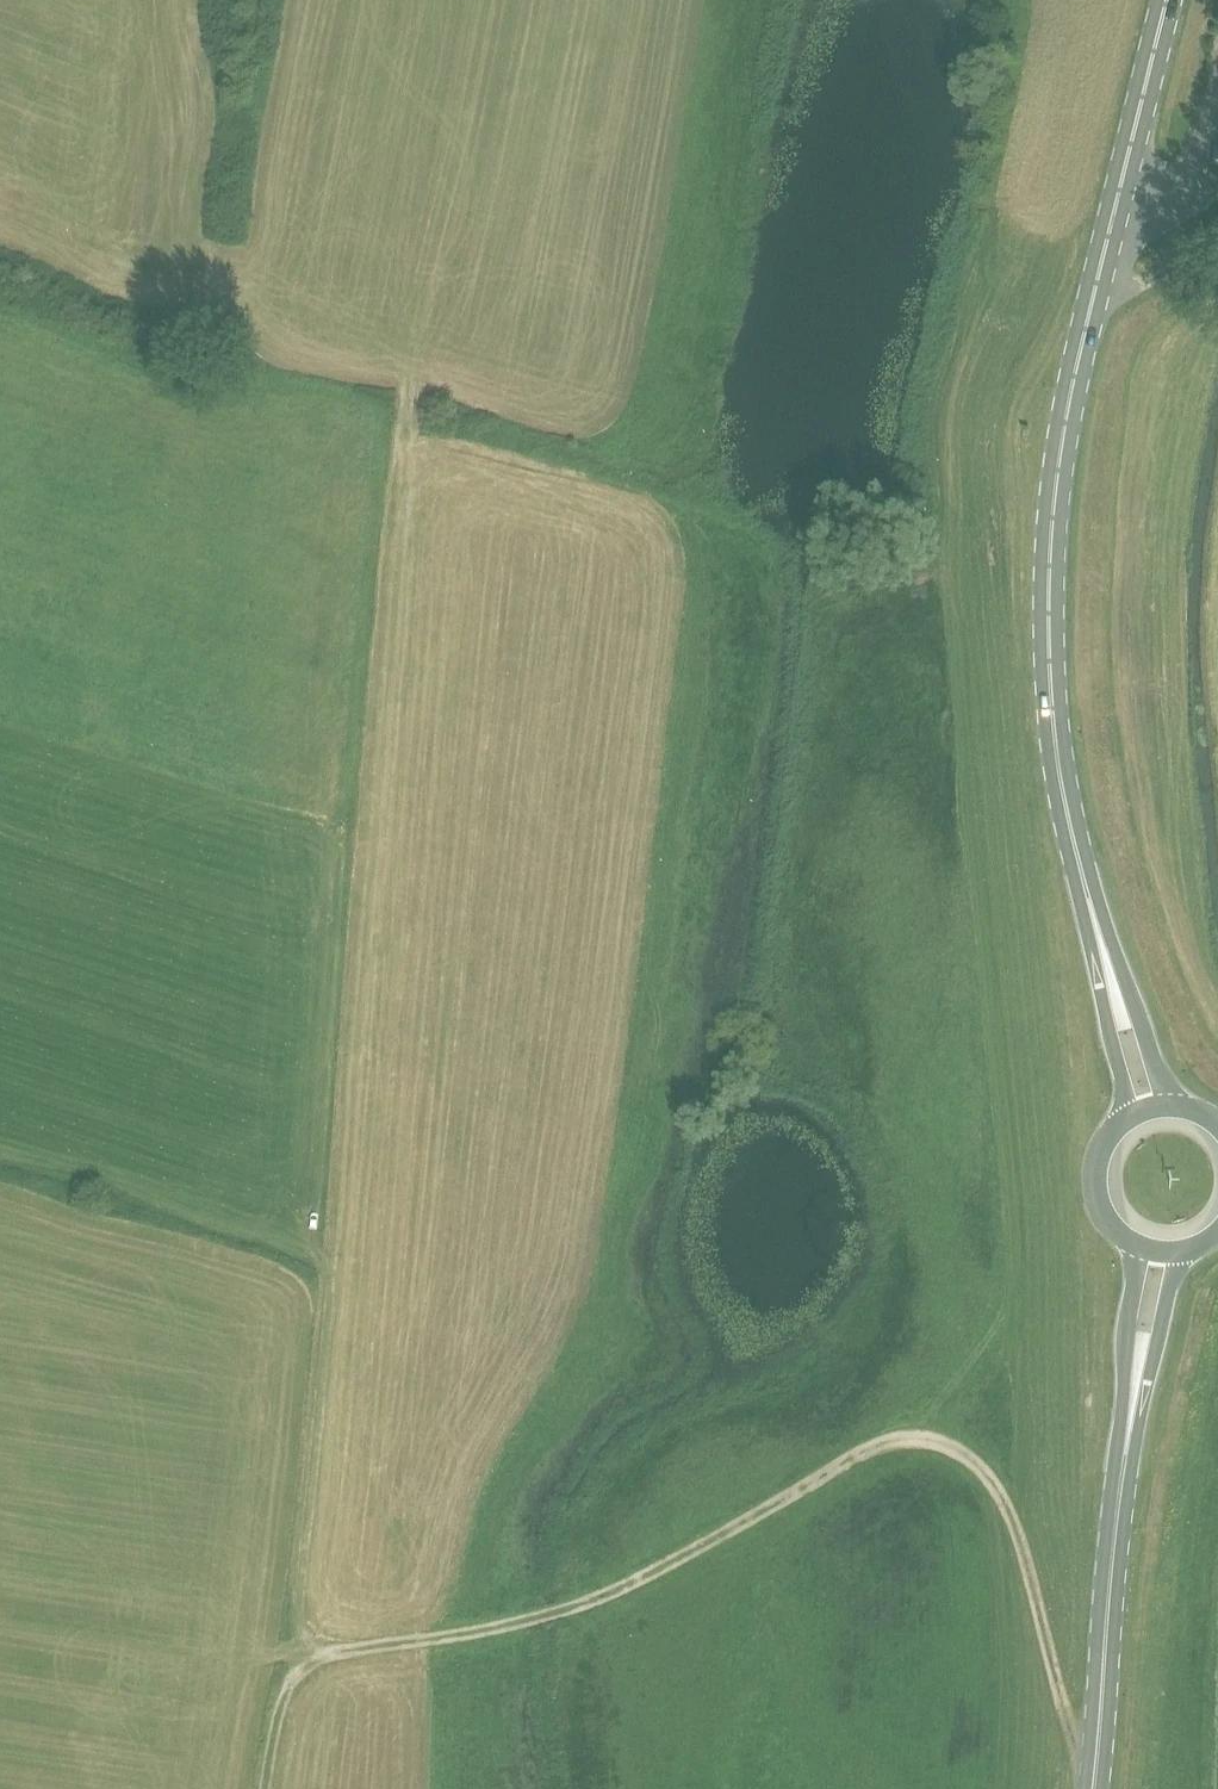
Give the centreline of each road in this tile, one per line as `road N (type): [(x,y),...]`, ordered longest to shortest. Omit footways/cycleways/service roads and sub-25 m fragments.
road 1 (primary): [(1108,973),(1047,695),(1046,592),(1067,384),(1167,0)]
road 2 (primary): [(1090,1788),(1110,1532),(1132,1382)]
road 3 (primary): [(1131,1113),(1100,1143),(1092,1172),(1096,1202),(1112,1228),(1137,1246)]
road 4 (primary): [(1108,973),(1110,1038),(1131,1113)]
road 5 (primary): [(1165,1103),(1139,1026),(1108,973)]
road 6 (track): [(1091,299),(1122,294),(1217,243)]
road 7 (primary): [(1132,1382),(1162,1323),(1173,1252)]
road 8 (primary): [(1137,1246),(1127,1322),(1132,1382)]

